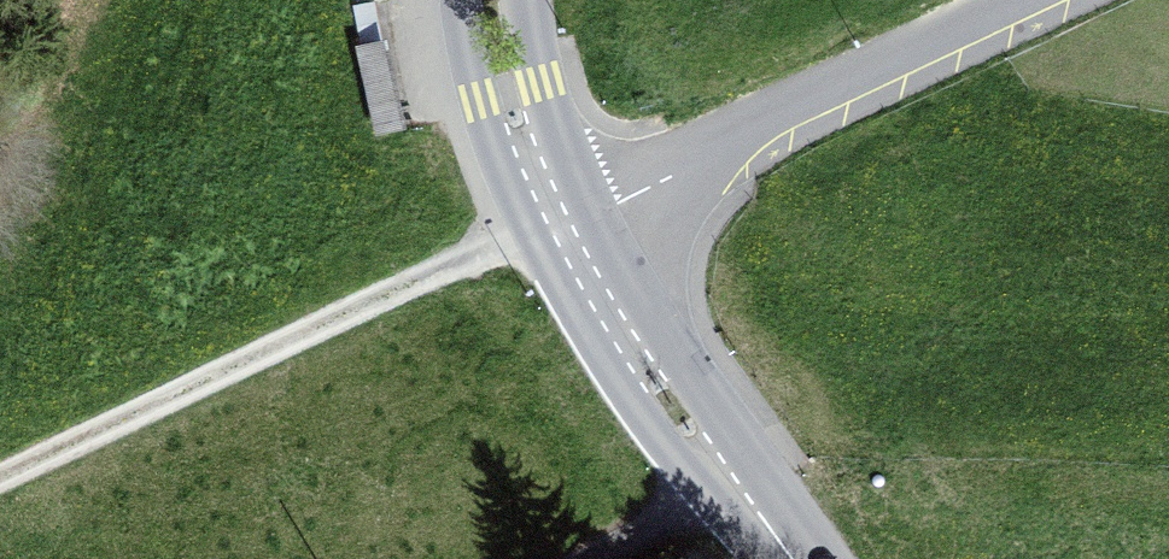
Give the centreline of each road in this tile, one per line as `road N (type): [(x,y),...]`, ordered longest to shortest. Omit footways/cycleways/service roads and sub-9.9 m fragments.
road 1 (track): [(527,231),(0,476)]
road 2 (residential): [(592,215),(735,131),(1016,0)]
road 3 (secondary): [(527,231),(658,429),(730,478)]
road 4 (secondary): [(730,478),(713,402),(592,215)]
road 5 (secondary): [(461,0),(477,99),(527,231)]
road 6 (secondary): [(592,215),(539,84),(527,0)]
road 7 (track): [(730,478),(593,558)]

